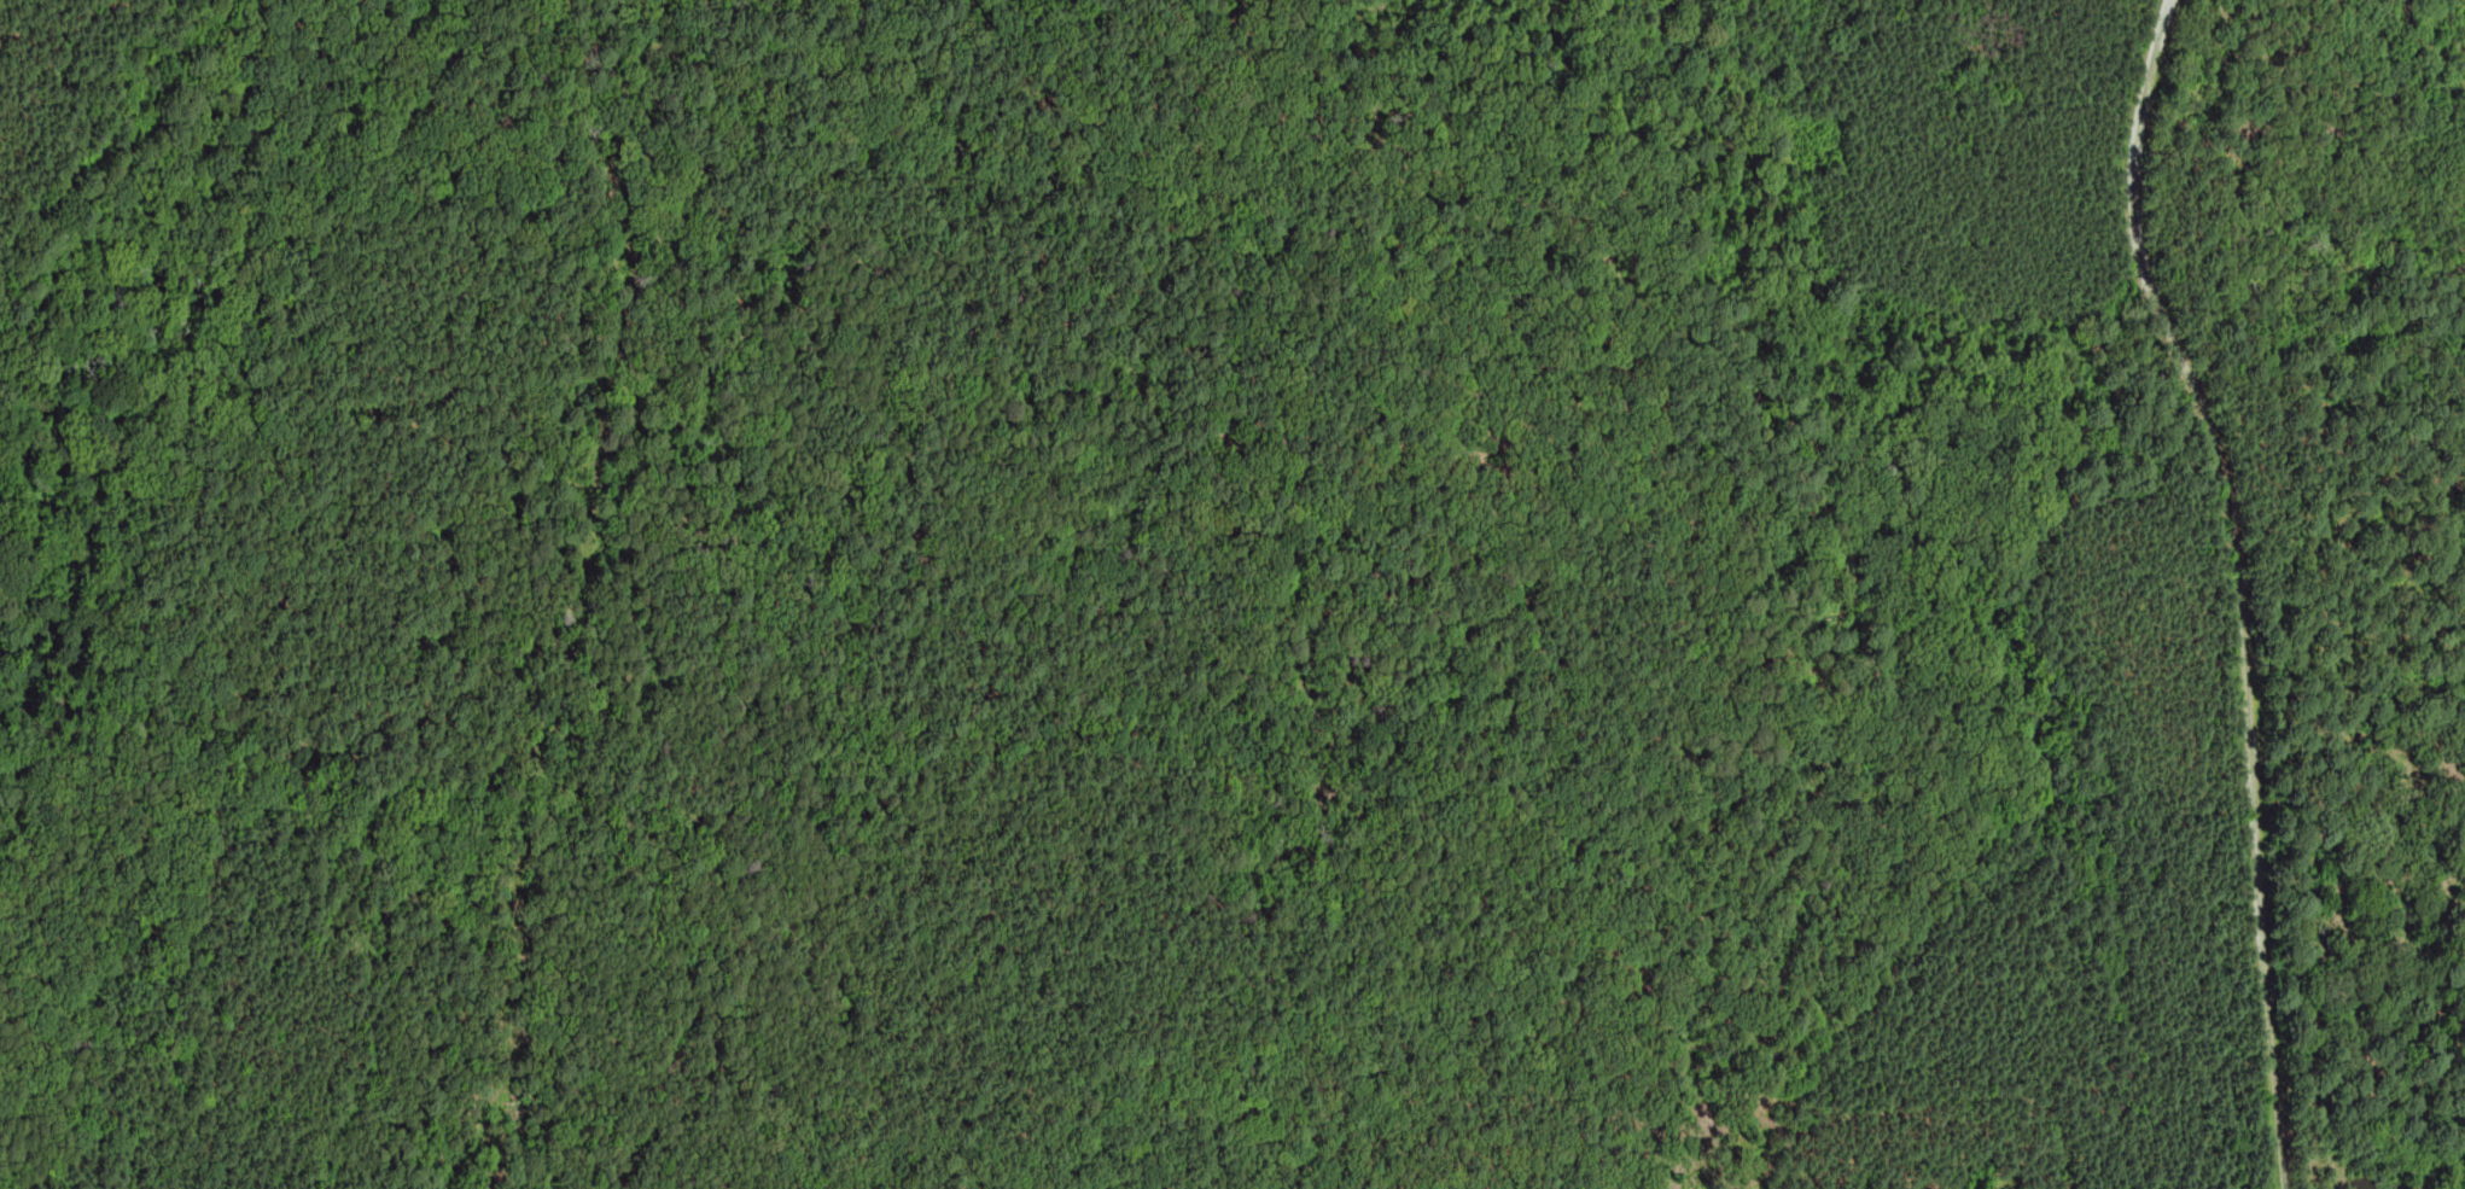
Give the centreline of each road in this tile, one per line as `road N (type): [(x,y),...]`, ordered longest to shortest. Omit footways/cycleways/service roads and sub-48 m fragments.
road 1 (track): [(2283,1188),(2239,550),(2219,457),(2137,235),(2137,146),(2170,0)]

